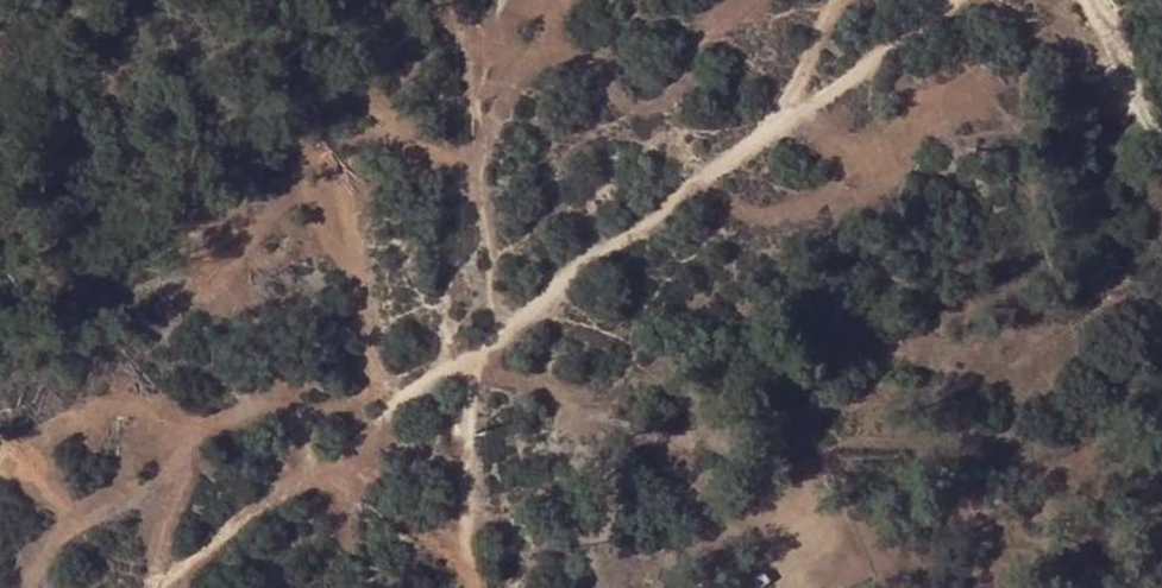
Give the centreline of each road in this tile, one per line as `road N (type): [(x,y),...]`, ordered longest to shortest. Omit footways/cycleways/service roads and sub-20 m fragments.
road 1 (track): [(167,587),(948,0)]
road 2 (track): [(502,0),(486,135),(508,331)]
road 3 (track): [(1097,0),(1161,133)]

